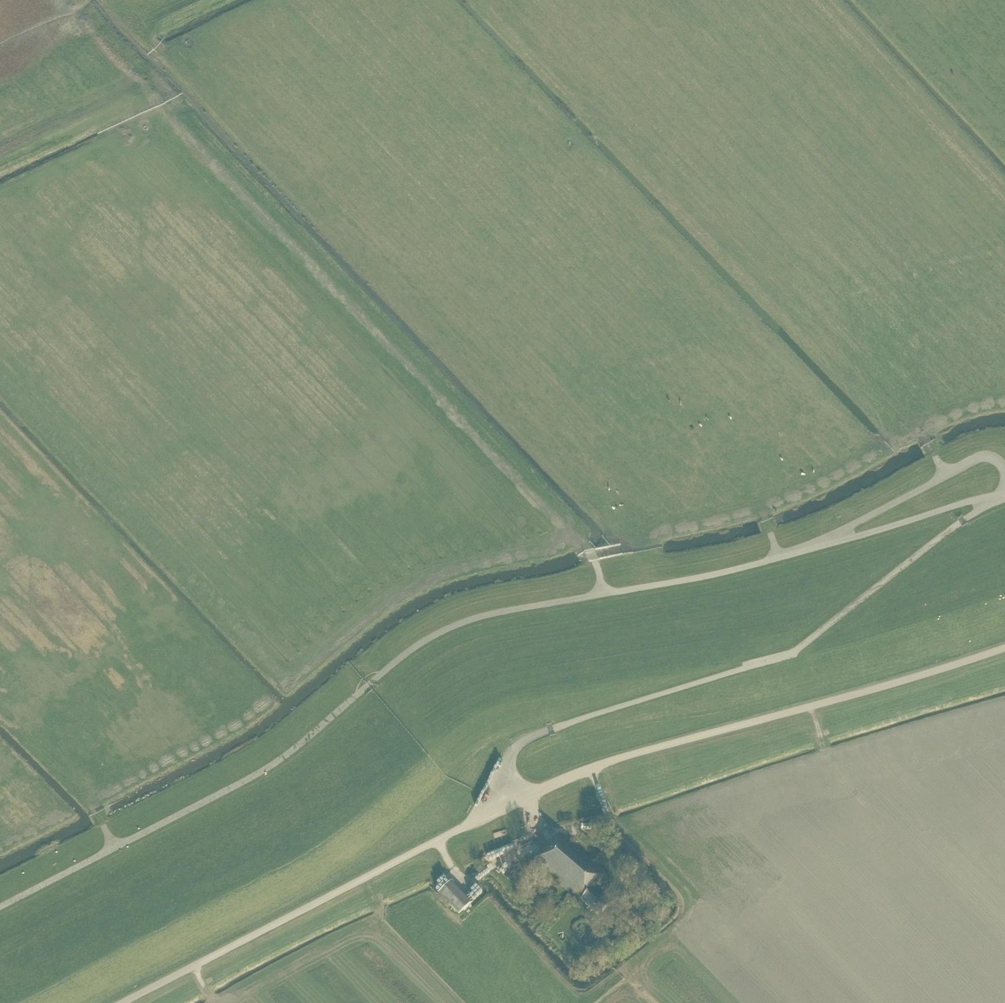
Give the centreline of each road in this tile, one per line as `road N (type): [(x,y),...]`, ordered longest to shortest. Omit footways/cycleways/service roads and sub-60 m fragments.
road 1 (unclassified): [(125,1002),(576,775),(1004,648)]

